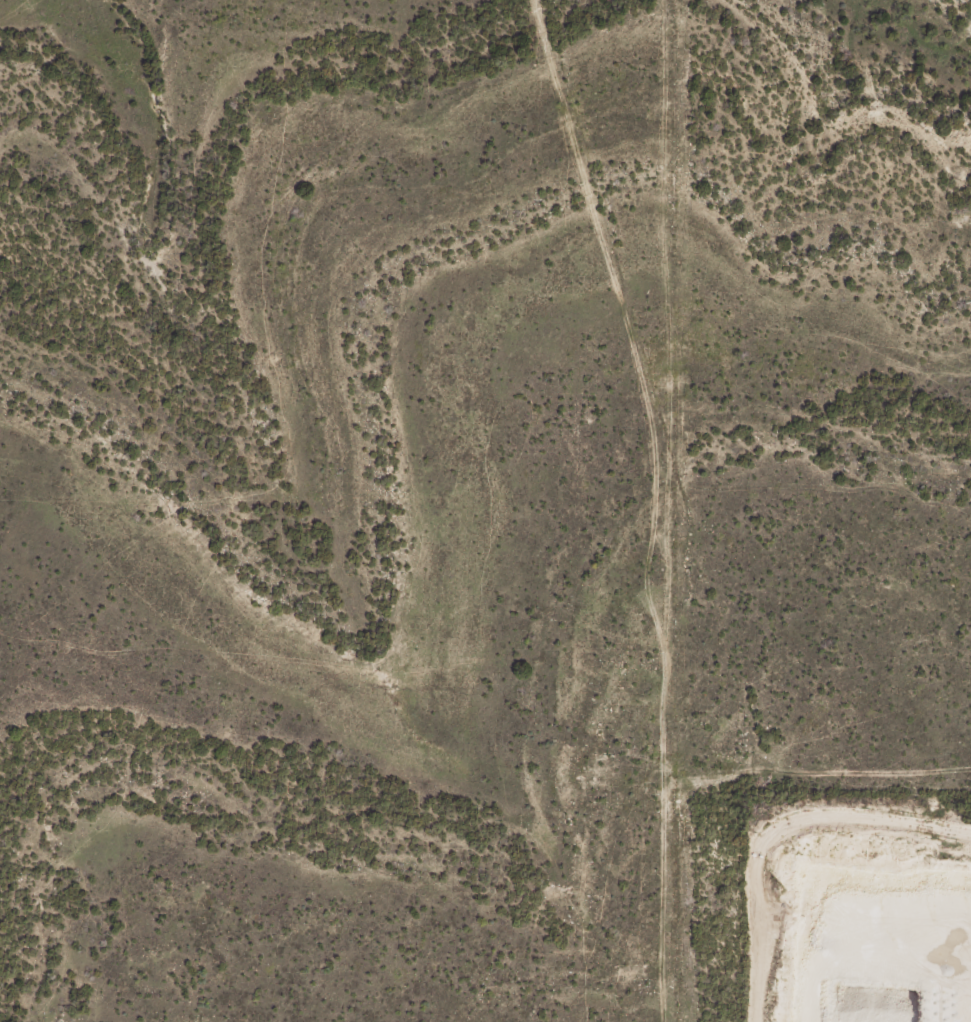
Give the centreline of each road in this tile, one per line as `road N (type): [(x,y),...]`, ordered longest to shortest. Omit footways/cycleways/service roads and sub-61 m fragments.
road 1 (residential): [(774,831),(773,1021)]

